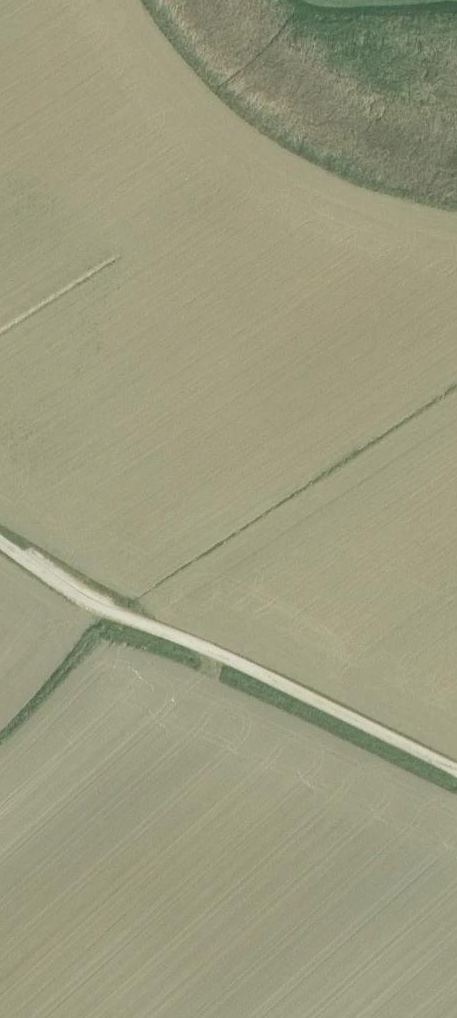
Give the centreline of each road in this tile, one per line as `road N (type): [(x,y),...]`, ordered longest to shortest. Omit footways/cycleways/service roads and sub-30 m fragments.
road 1 (residential): [(456,775),(235,663),(115,619),(0,543)]

